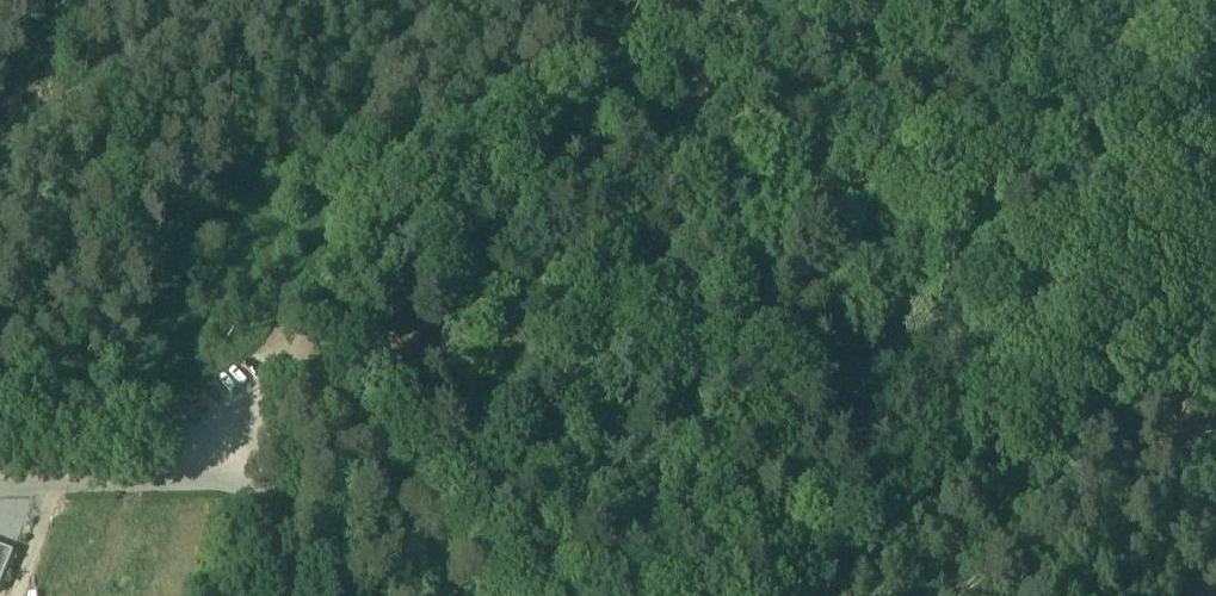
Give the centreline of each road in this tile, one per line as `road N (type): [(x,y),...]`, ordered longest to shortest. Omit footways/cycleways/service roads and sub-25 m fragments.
road 1 (residential): [(295,595),(249,480),(0,480)]
road 2 (track): [(249,480),(349,235)]
road 3 (track): [(578,92),(744,0)]
road 4 (track): [(416,185),(578,92)]

